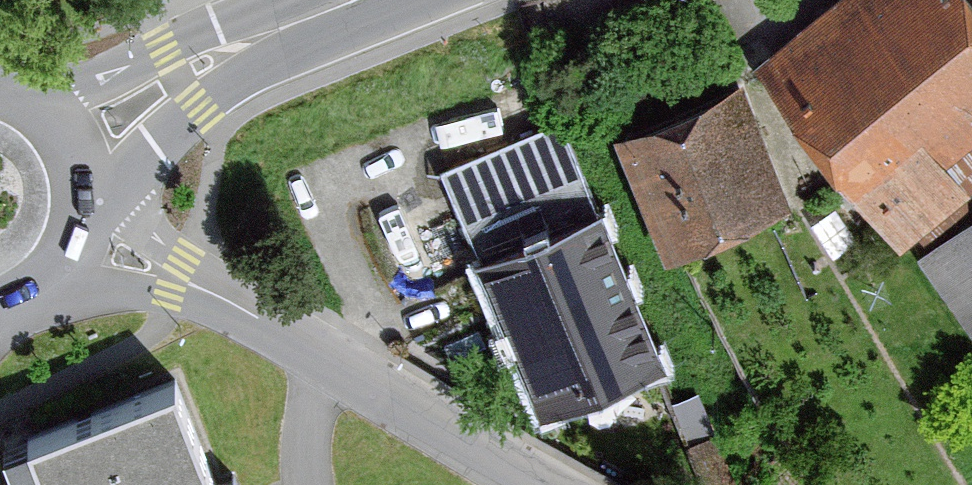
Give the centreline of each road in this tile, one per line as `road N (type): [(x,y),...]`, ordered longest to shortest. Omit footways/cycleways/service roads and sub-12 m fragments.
road 1 (tertiary): [(67,241),(178,278),(539,484)]
road 2 (primary): [(301,16),(0,104)]
road 3 (primary): [(70,197),(301,16)]

